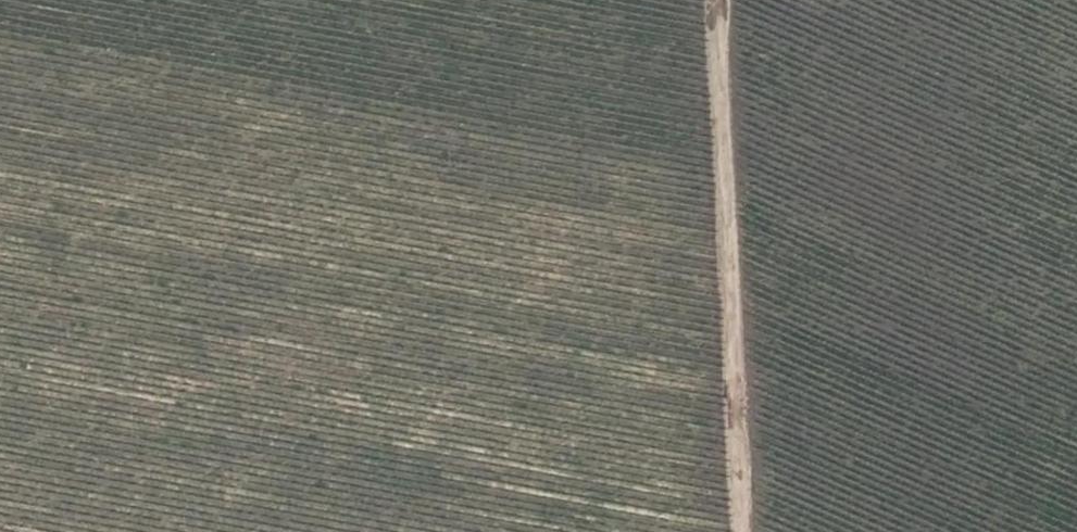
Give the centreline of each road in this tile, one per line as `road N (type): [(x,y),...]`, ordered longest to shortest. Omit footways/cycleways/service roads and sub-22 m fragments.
road 1 (track): [(711,0),(735,531)]

